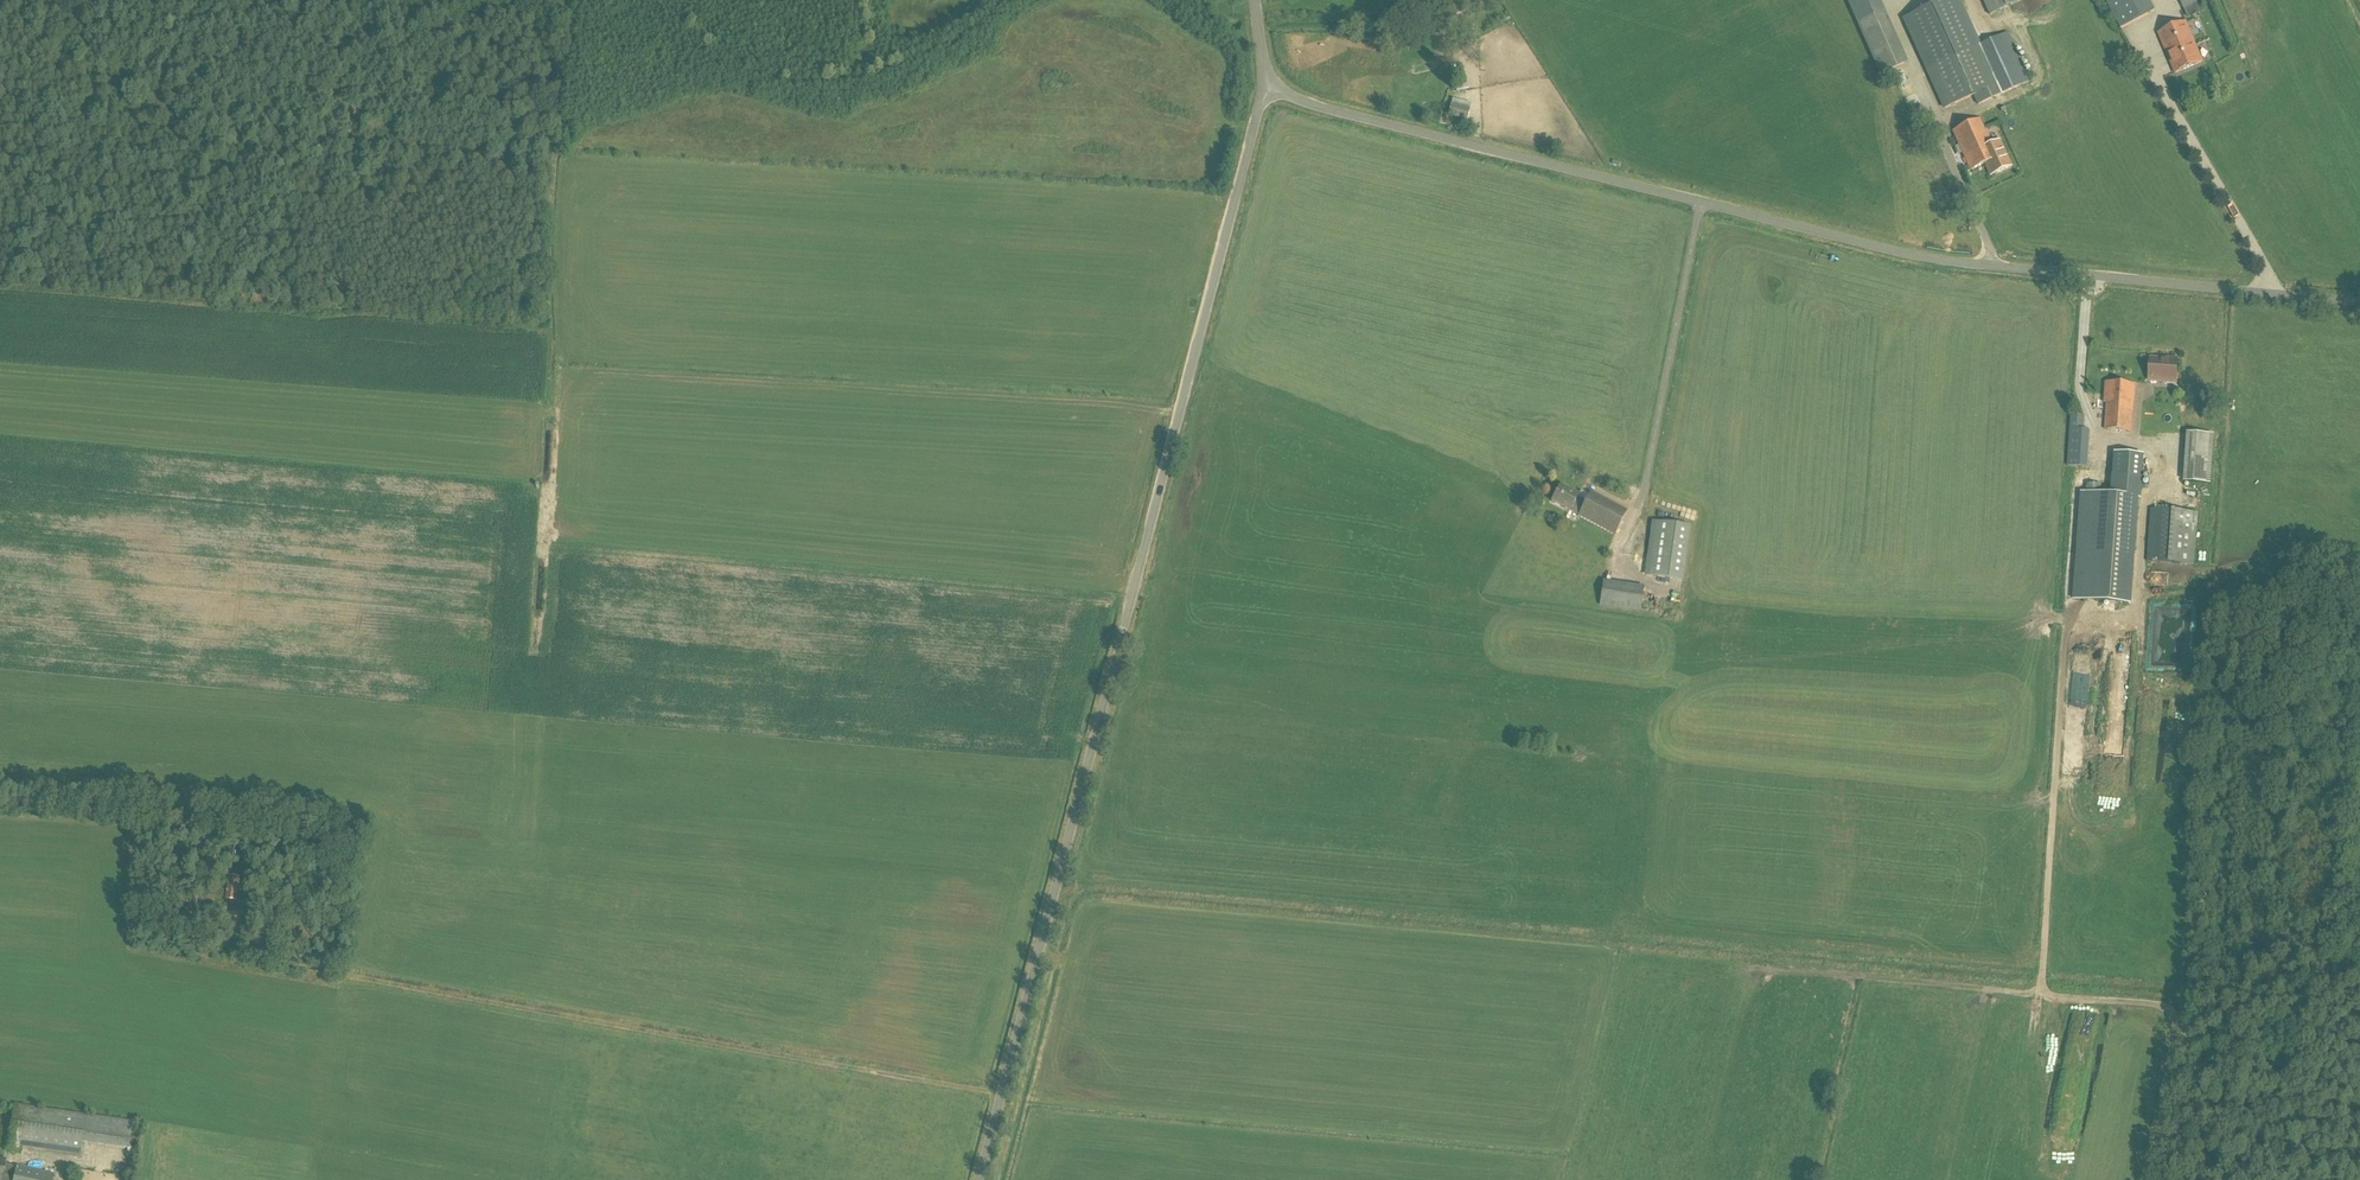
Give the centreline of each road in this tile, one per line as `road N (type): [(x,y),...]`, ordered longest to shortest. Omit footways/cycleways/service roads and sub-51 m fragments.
road 1 (unclassified): [(980,1179),(1265,90)]
road 2 (unclassified): [(2359,303),(1933,261),(1265,90)]
road 3 (track): [(1853,977),(2041,990),(2073,521),(2077,485),(2099,464)]
road 4 (track): [(2041,990),(2172,1013),(2143,1179)]

